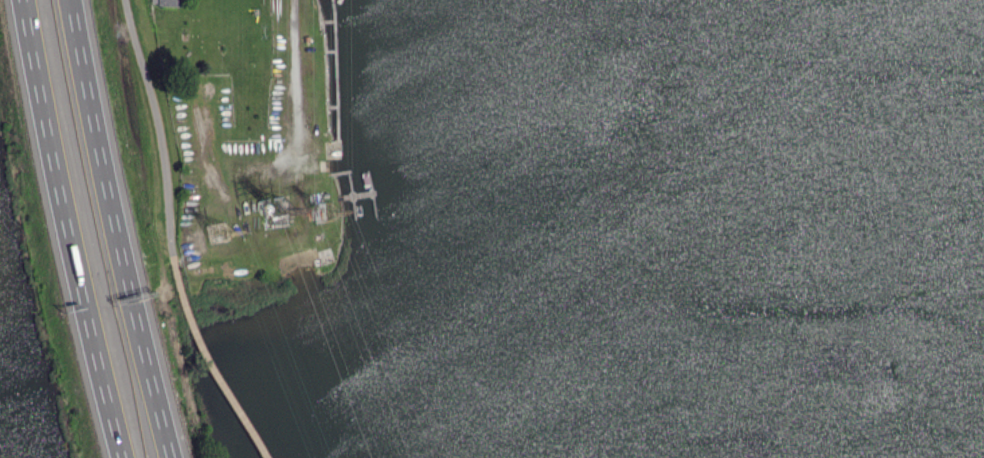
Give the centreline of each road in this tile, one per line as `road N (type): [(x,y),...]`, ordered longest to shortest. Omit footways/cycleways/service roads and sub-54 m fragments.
road 1 (motorway): [(167,457),(70,0)]
road 2 (motorway): [(22,0),(119,457)]
road 3 (residential): [(298,166),(295,0)]

